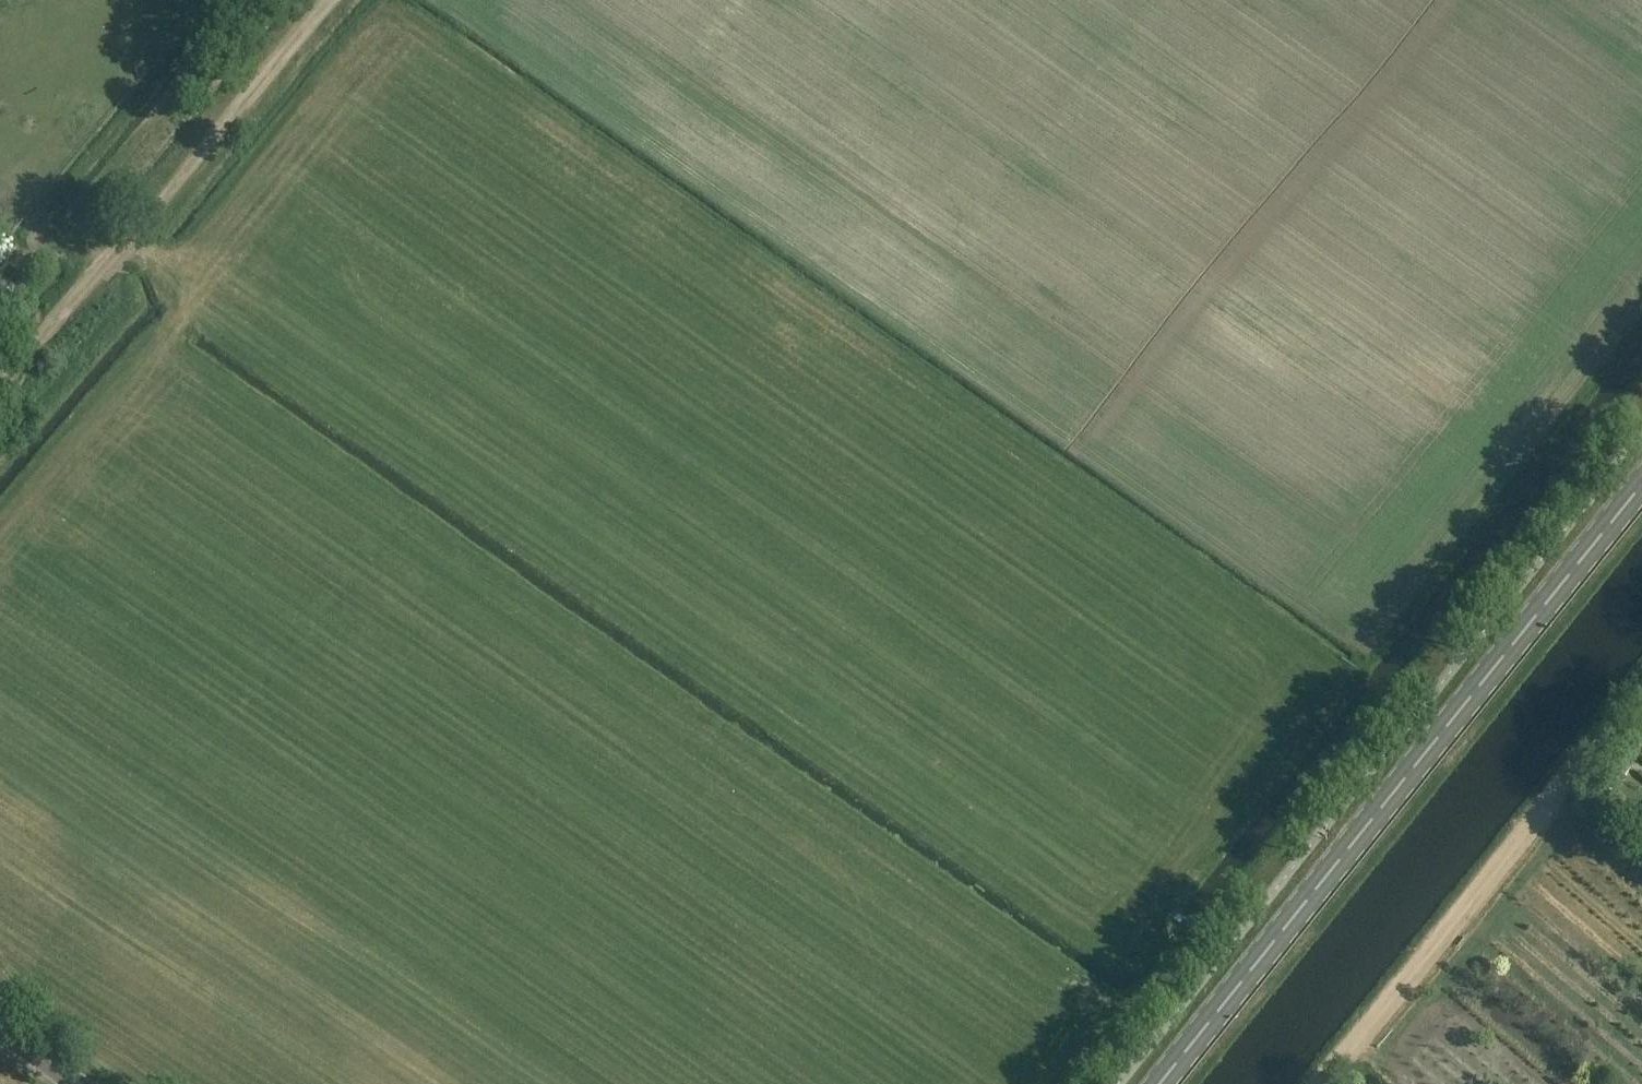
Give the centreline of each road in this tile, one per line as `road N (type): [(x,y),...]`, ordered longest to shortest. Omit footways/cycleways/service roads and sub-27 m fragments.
road 1 (primary): [(1159,1083),(1641,484)]
road 2 (track): [(1641,685),(1321,1083)]
road 3 (track): [(0,390),(325,0)]

